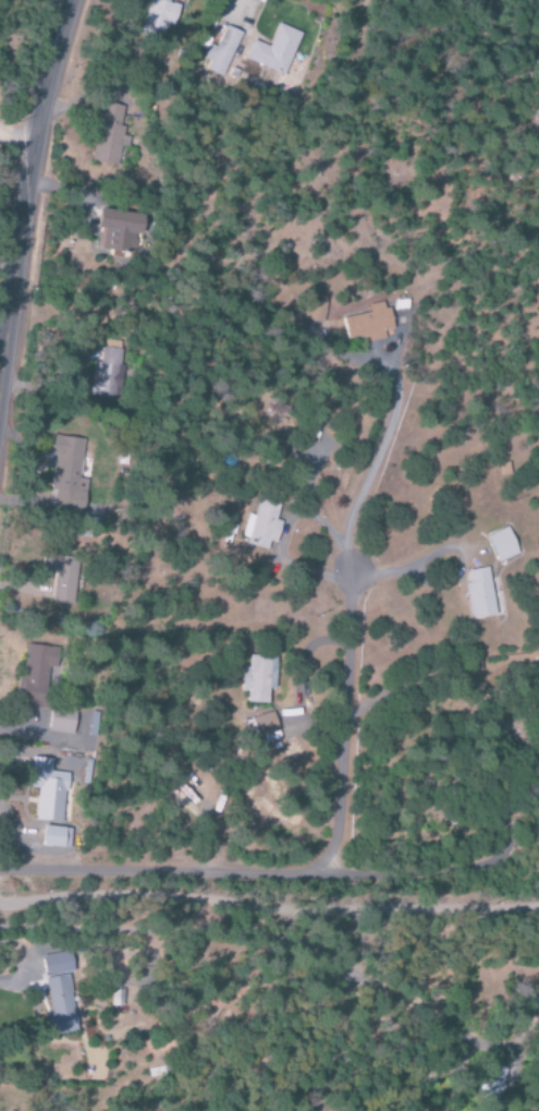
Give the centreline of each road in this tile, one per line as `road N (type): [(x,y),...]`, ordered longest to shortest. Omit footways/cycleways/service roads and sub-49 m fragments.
road 1 (residential): [(0,874),(184,883),(321,875),(359,463)]
road 2 (residential): [(0,973),(538,1069)]
road 3 (tertiary): [(69,0),(38,140),(0,407)]
road 4 (residential): [(329,795),(530,1067),(538,1110)]
road 5 (residential): [(302,1110),(0,1051)]

